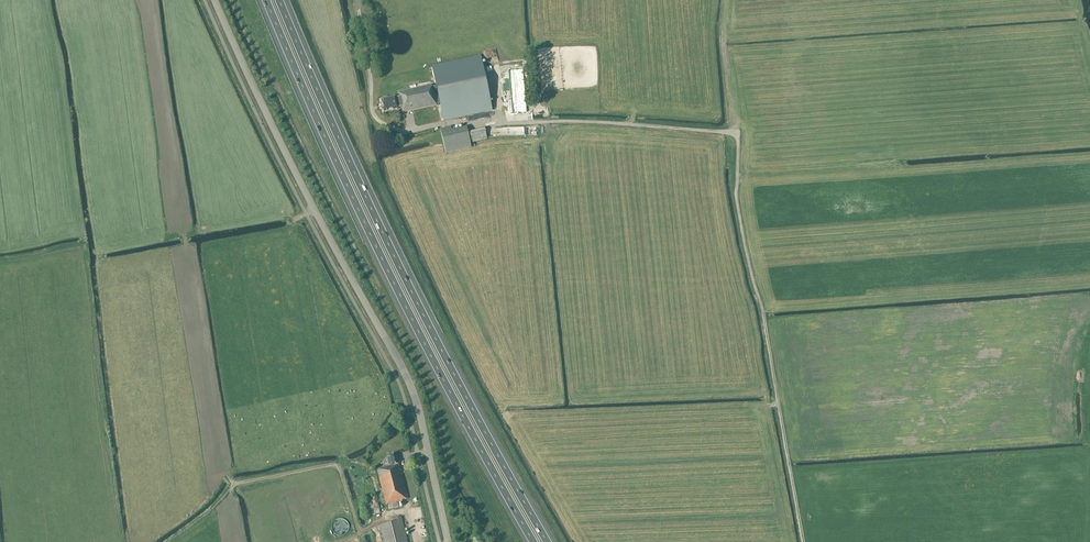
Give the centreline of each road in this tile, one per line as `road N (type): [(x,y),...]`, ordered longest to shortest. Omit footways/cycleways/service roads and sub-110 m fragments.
road 1 (motorway): [(551,541),(417,295),(282,0)]
road 2 (motorway): [(264,0),(402,304),(532,541)]
road 3 (tertiary): [(448,541),(417,401),(215,0)]

